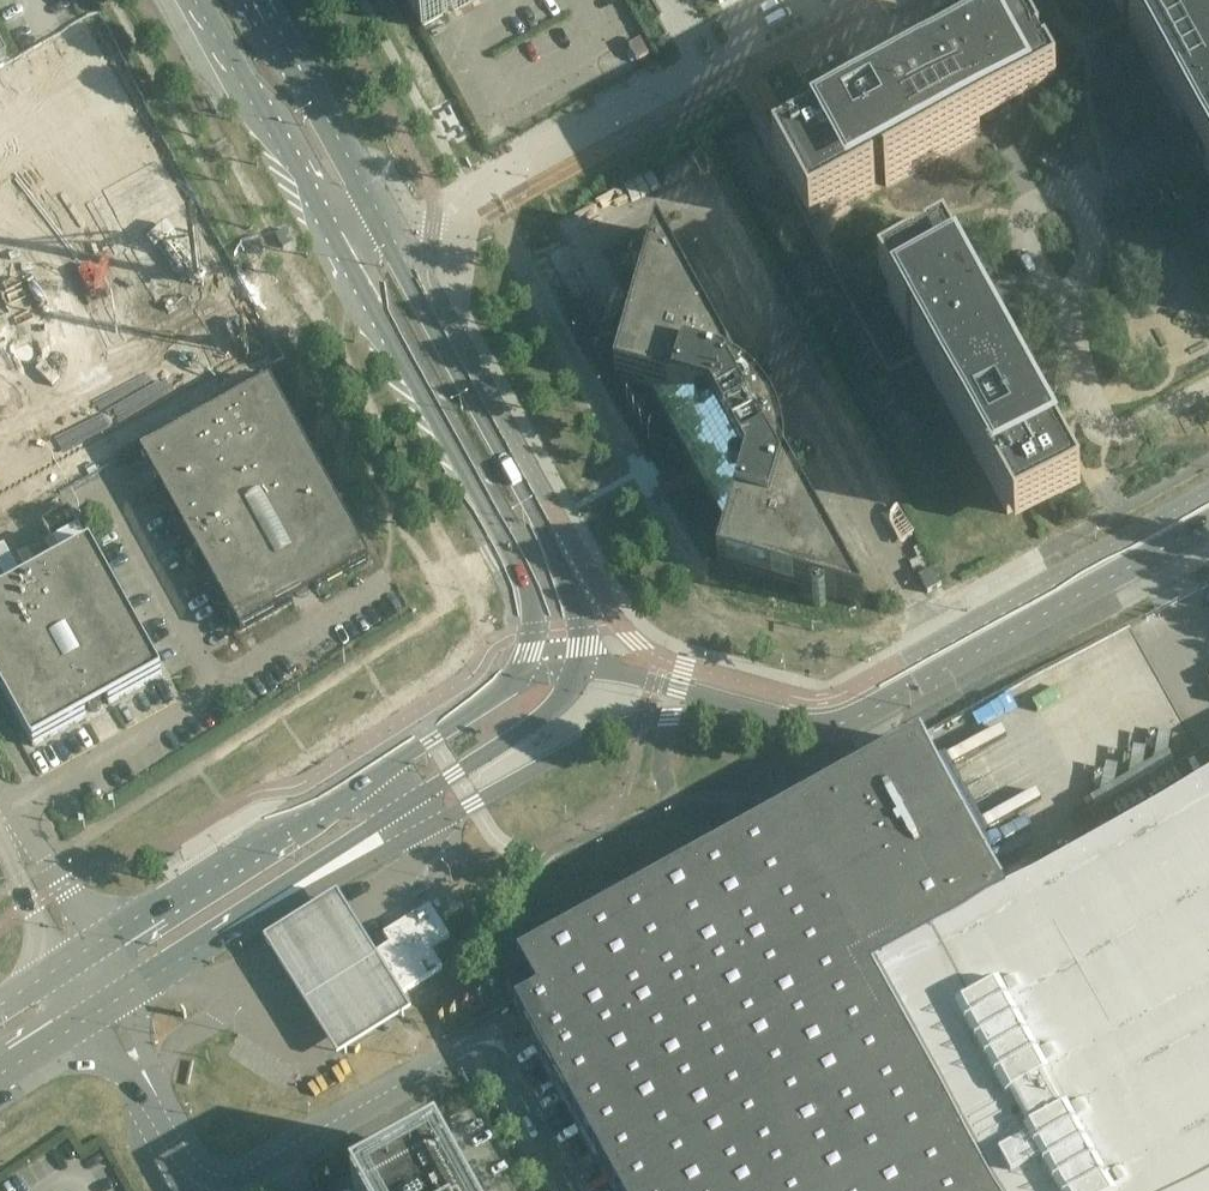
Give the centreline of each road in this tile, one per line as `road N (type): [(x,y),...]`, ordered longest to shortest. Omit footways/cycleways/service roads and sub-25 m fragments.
road 1 (tertiary): [(195,0),(534,596),(530,651),(510,684)]
road 2 (tertiary): [(579,665),(582,626),(544,529),(255,0)]
road 3 (unclassified): [(218,934),(247,928),(619,726),(753,716)]
road 4 (unclassified): [(753,716),(812,726),(864,714),(1208,522)]
road 5 (tertiary): [(510,684),(95,949)]
road 6 (tertiary): [(218,934),(238,911),(534,721),(566,693),(579,665)]
road 7 (unclassified): [(182,1141),(204,1168),(236,1175),(452,1056)]
road 8 (unclassified): [(753,716),(724,699),(579,665)]
road 9 (unclassified): [(95,949),(29,830),(1,814)]
road 10 (unclassified): [(182,1141),(185,1126),(120,996)]
road 11 (unclassified): [(81,1022),(101,1053),(141,1087),(171,1138),(182,1141)]
road 12 (unclassified): [(0,847),(53,975)]

